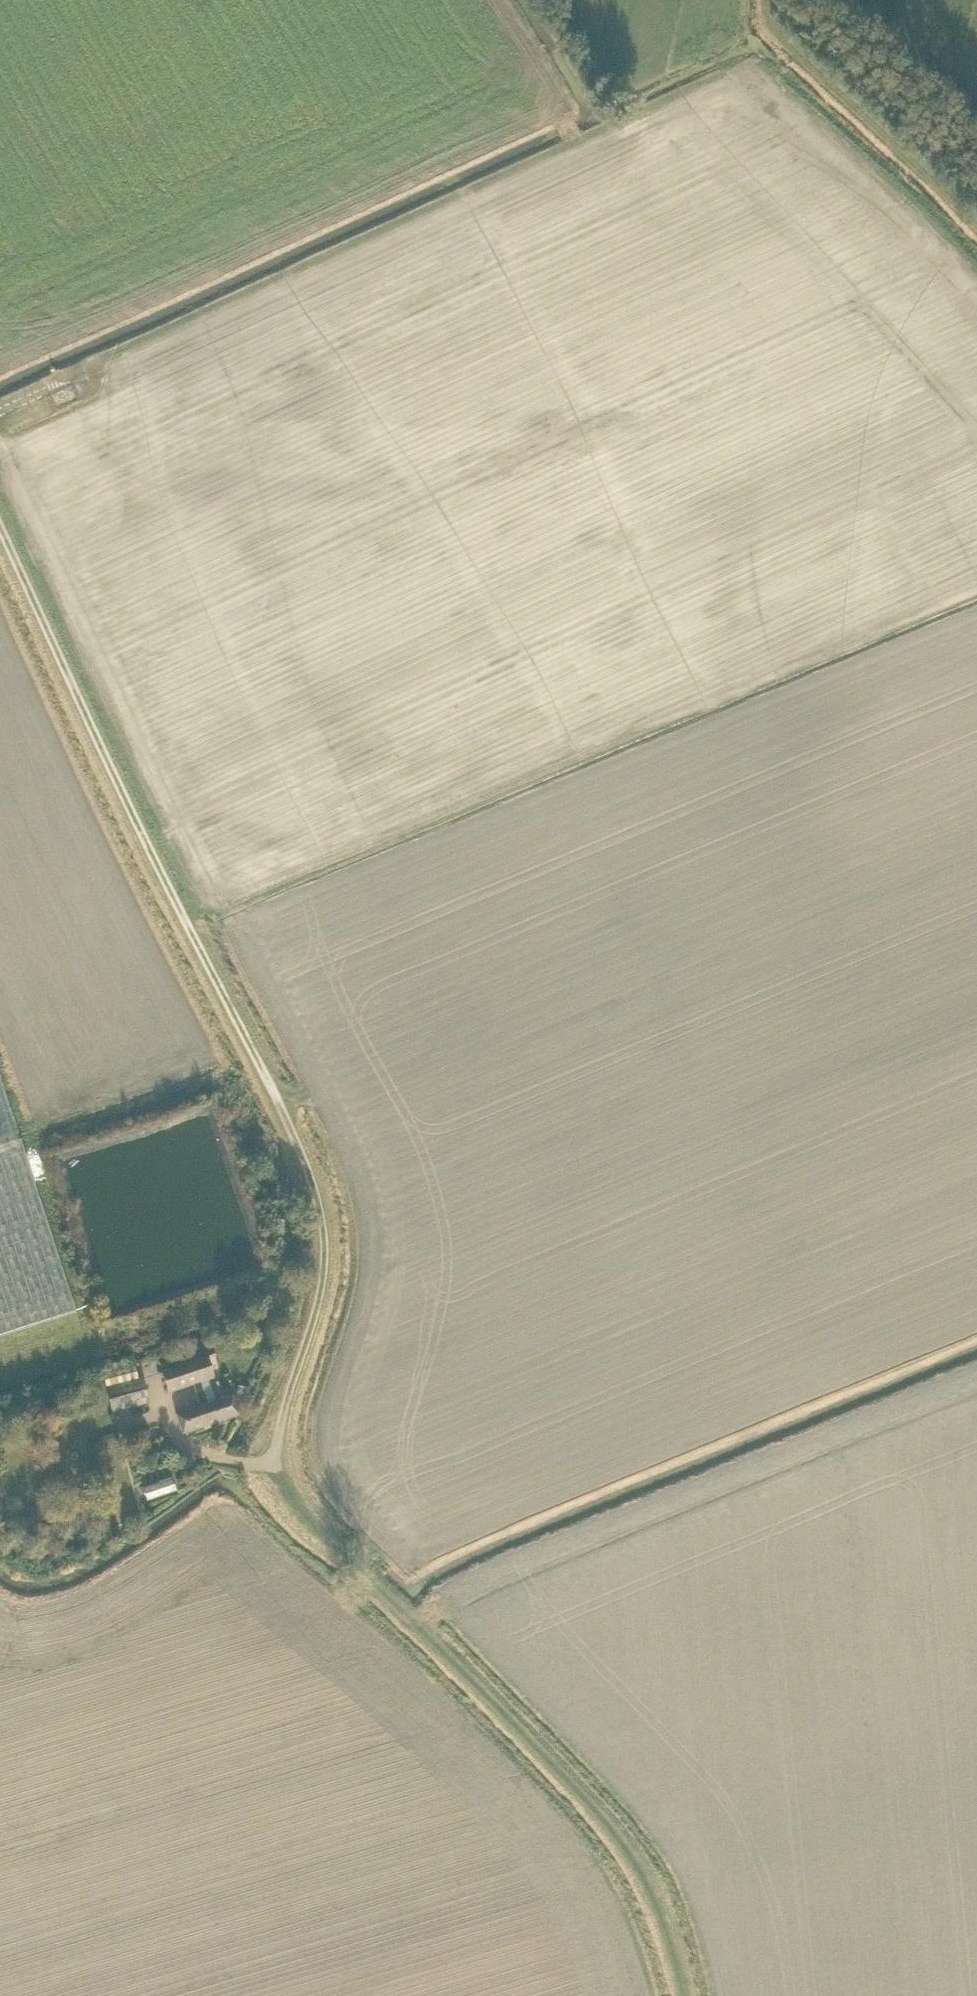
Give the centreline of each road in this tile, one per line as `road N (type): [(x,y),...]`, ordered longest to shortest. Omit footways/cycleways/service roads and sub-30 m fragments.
road 1 (unclassified): [(0,531),(320,1204),(319,1303),(271,1456)]
road 2 (track): [(271,1456),(328,1542),(619,1841),(662,1920),(685,1995)]

